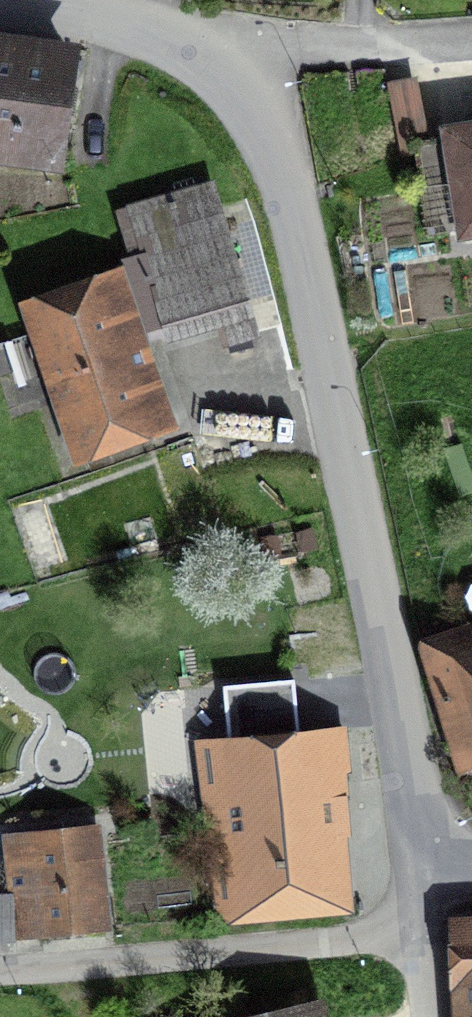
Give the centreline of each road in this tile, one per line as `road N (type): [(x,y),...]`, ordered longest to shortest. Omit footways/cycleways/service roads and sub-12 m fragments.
road 1 (unclassified): [(425,826),(401,758),(299,237),(260,134),(213,69)]
road 2 (residential): [(410,932),(0,970)]
road 3 (residential): [(213,69),(289,46),(471,37)]
road 4 (unclassified): [(213,69),(143,31),(0,8)]

